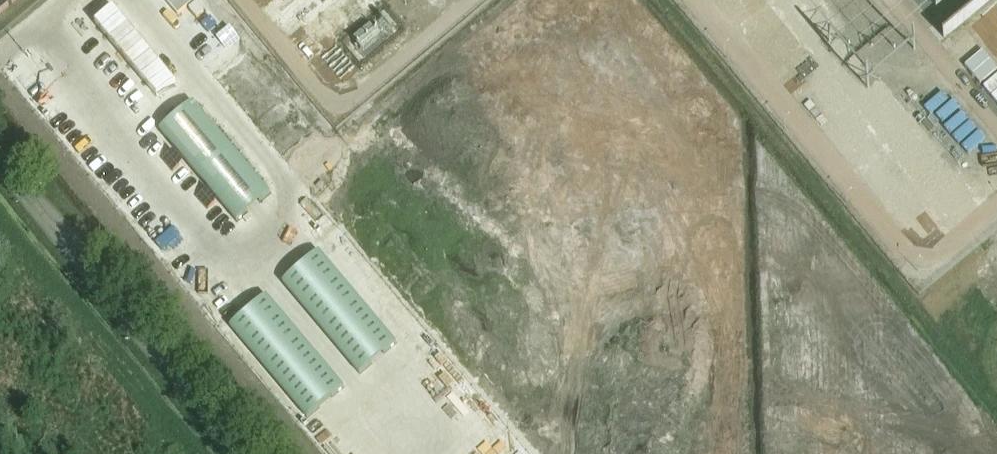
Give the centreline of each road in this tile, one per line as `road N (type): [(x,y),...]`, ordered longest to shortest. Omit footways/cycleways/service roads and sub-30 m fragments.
road 1 (residential): [(252,453),(0,156)]

